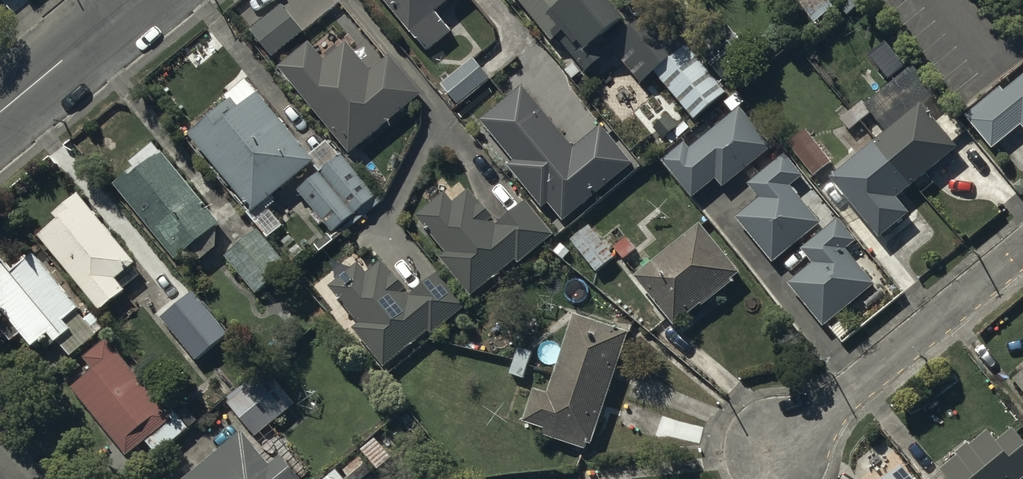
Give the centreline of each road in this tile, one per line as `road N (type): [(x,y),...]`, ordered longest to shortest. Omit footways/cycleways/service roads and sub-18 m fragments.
road 1 (residential): [(1022,254),(774,459)]
road 2 (unclassified): [(0,111),(136,0)]

